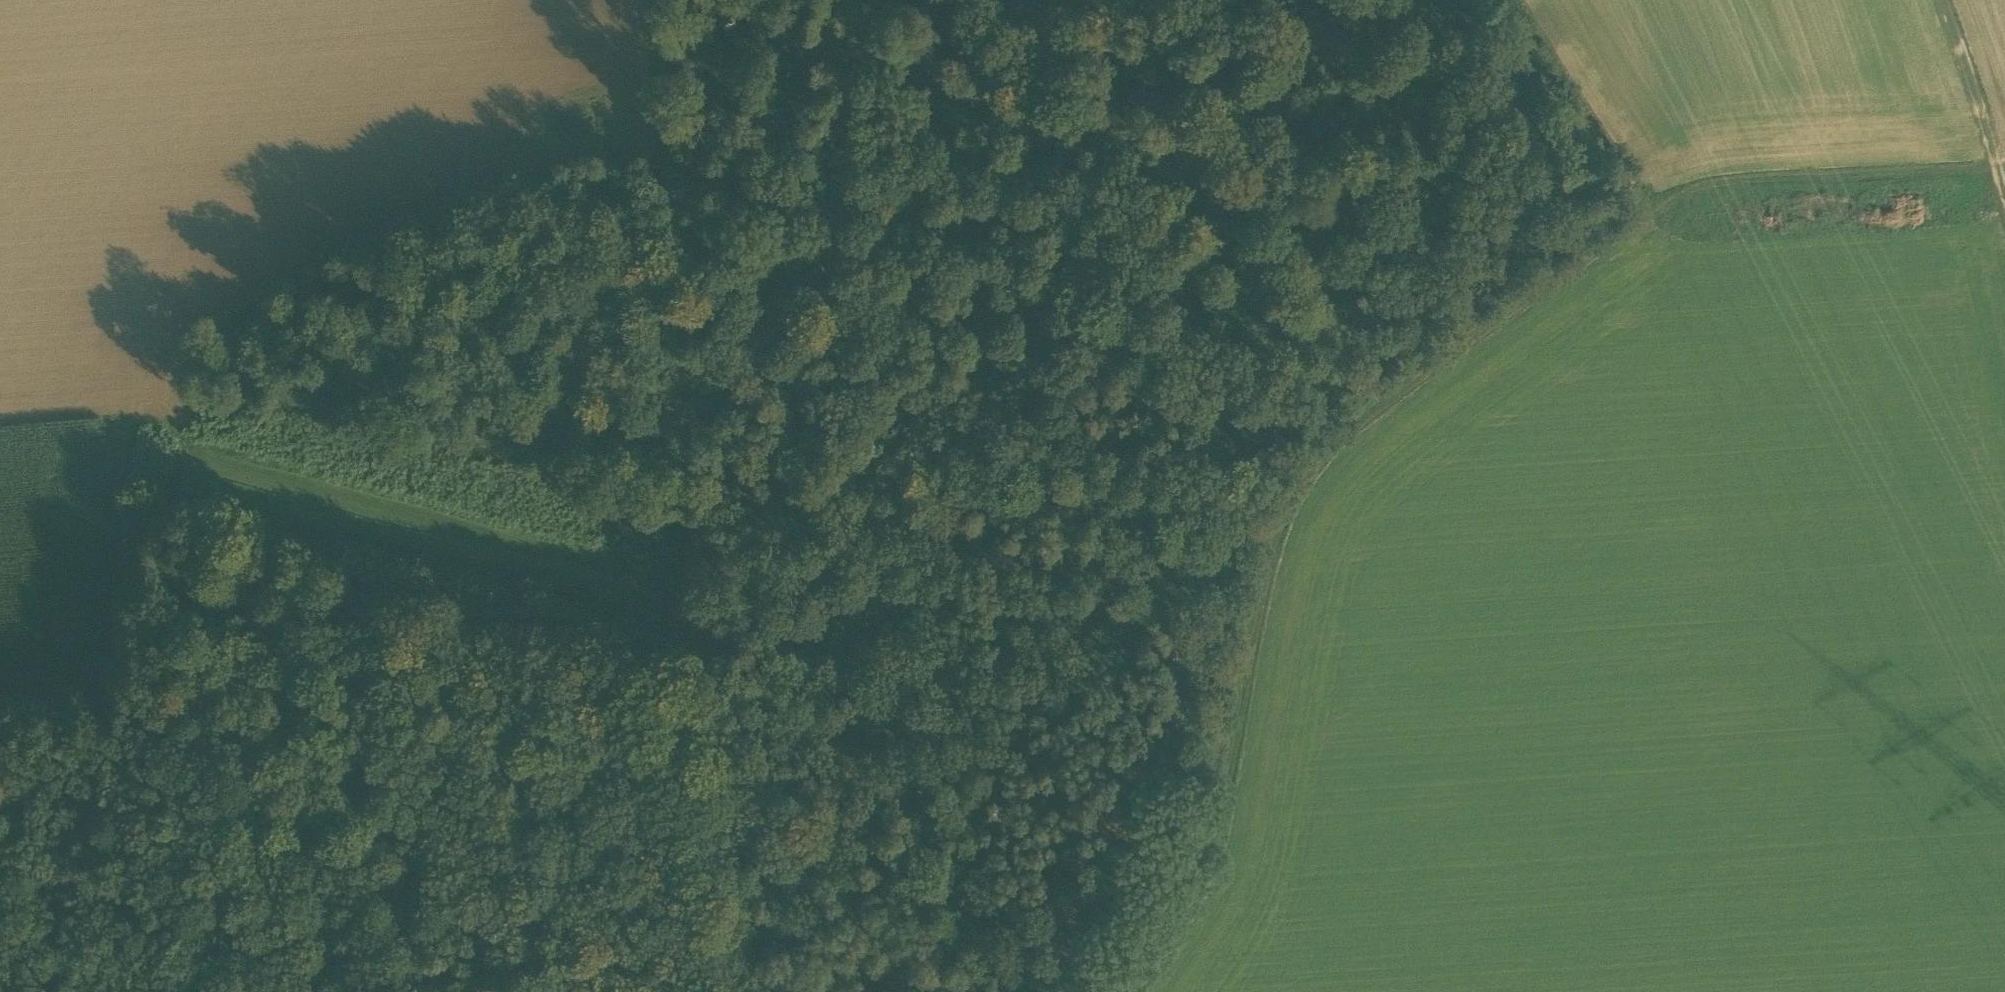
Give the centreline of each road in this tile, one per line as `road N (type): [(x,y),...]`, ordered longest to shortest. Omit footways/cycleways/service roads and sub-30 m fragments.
road 1 (track): [(727,991),(652,0)]
road 2 (track): [(2004,203),(1943,0)]

